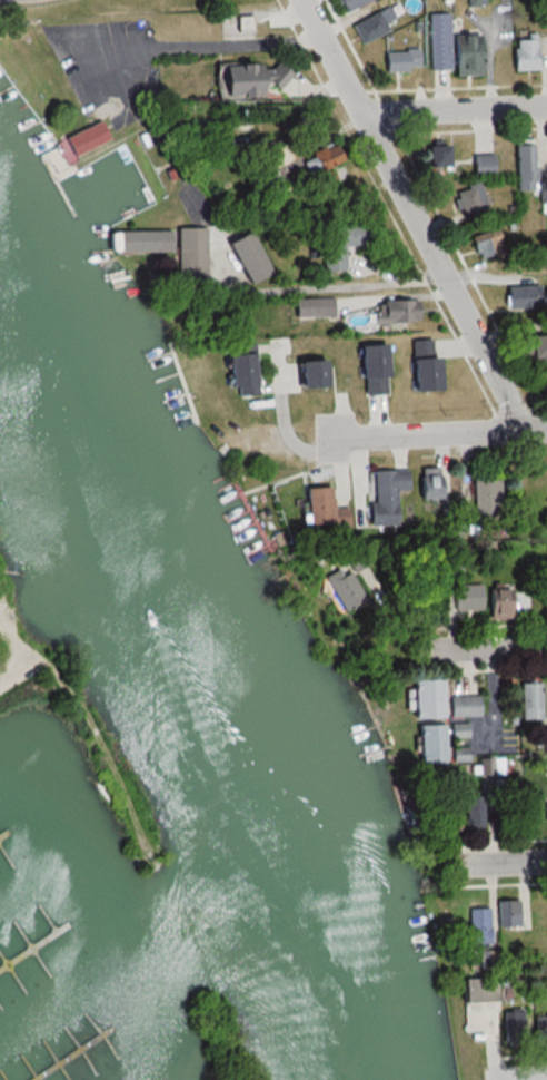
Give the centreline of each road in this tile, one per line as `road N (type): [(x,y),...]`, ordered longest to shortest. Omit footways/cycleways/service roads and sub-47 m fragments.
road 1 (residential): [(523,432),(303,0)]
road 2 (residential): [(546,431),(326,440)]
road 3 (residential): [(546,110),(361,118)]

